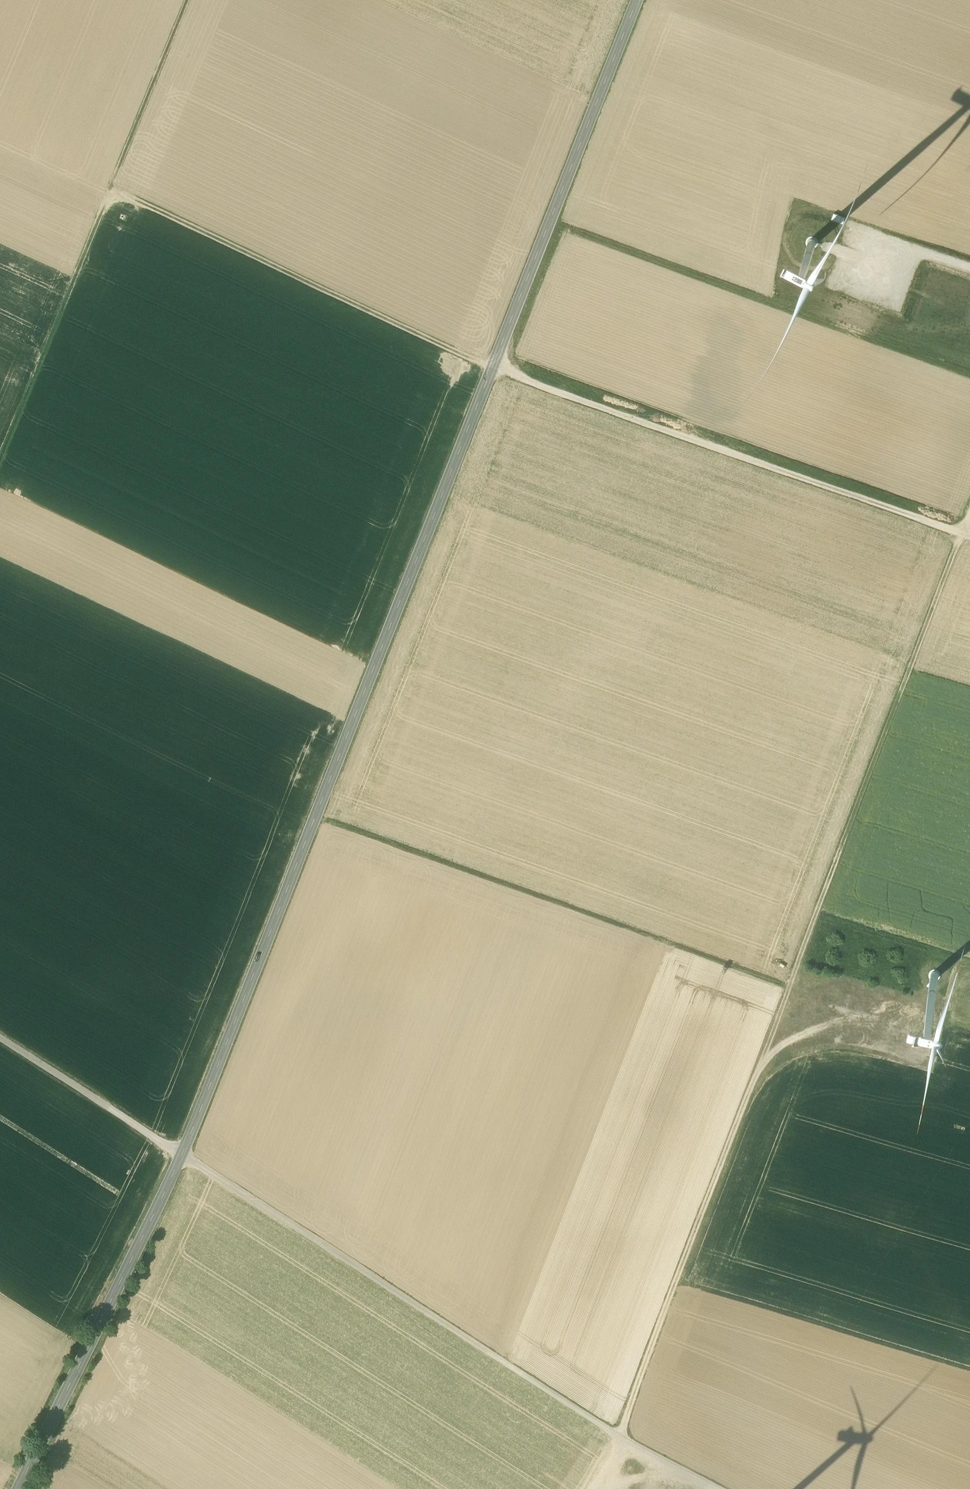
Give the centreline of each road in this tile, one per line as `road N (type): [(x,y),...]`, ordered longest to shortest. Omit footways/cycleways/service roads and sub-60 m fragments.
road 1 (secondary): [(638,0),(182,1155)]
road 2 (track): [(958,539),(493,370),(112,192)]
road 3 (track): [(928,622),(619,1437)]
road 4 (unclassified): [(715,1488),(607,1431),(182,1155)]
road 5 (track): [(316,820),(789,991)]
road 6 (track): [(0,466),(187,0)]
road 7 (secondary): [(182,1155),(19,1488)]
road 8 (track): [(313,827),(0,679)]
road 9 (unclassified): [(0,1041),(182,1155)]
road 10 (track): [(969,270),(850,227)]

